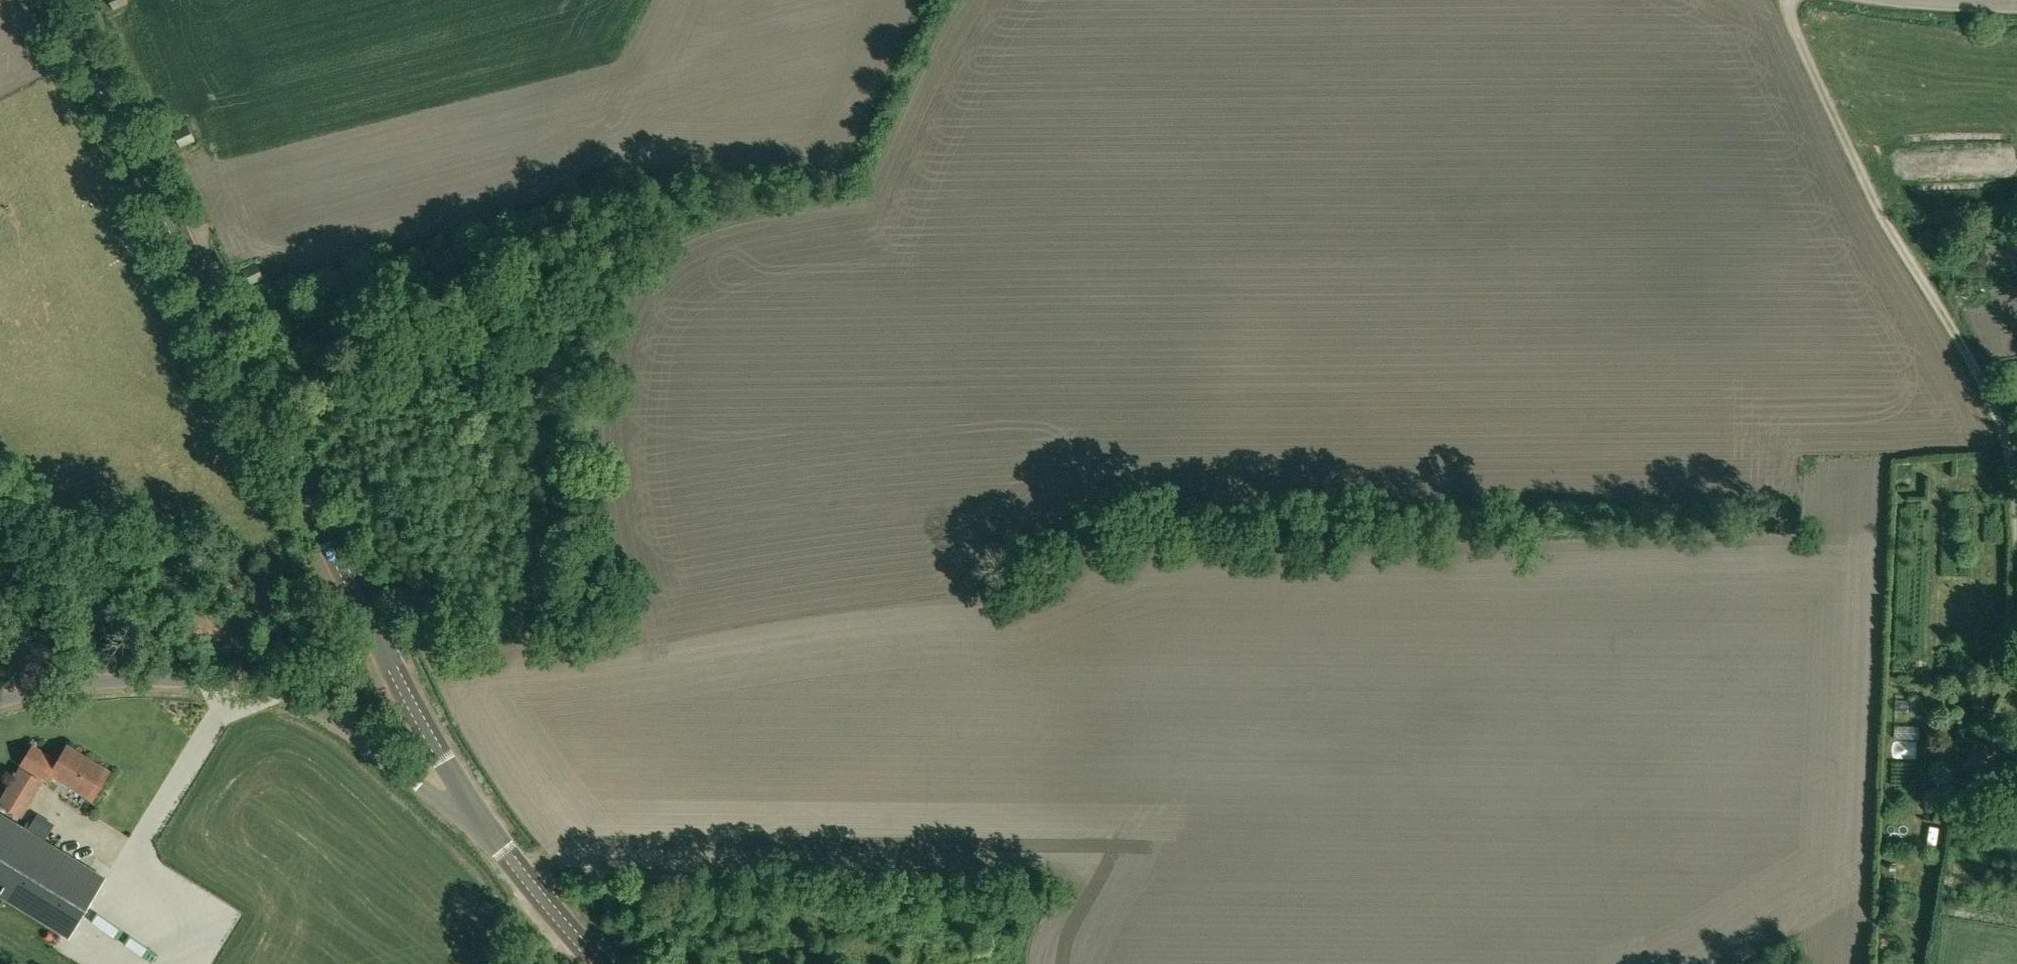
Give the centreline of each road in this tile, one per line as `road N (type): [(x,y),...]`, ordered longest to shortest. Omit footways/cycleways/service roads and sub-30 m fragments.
road 1 (tertiary): [(377,637),(61,0)]
road 2 (track): [(1789,0),(1801,51),(1840,135),(1990,400),(2016,507)]
road 3 (unclassified): [(280,694),(216,682),(108,680),(0,702)]
road 4 (unclassified): [(481,825),(359,738),(280,694)]
road 5 (tertiary): [(481,825),(377,637)]
road 6 (tertiary): [(599,963),(481,825)]
road 7 (unclassified): [(2016,6),(1897,0)]

